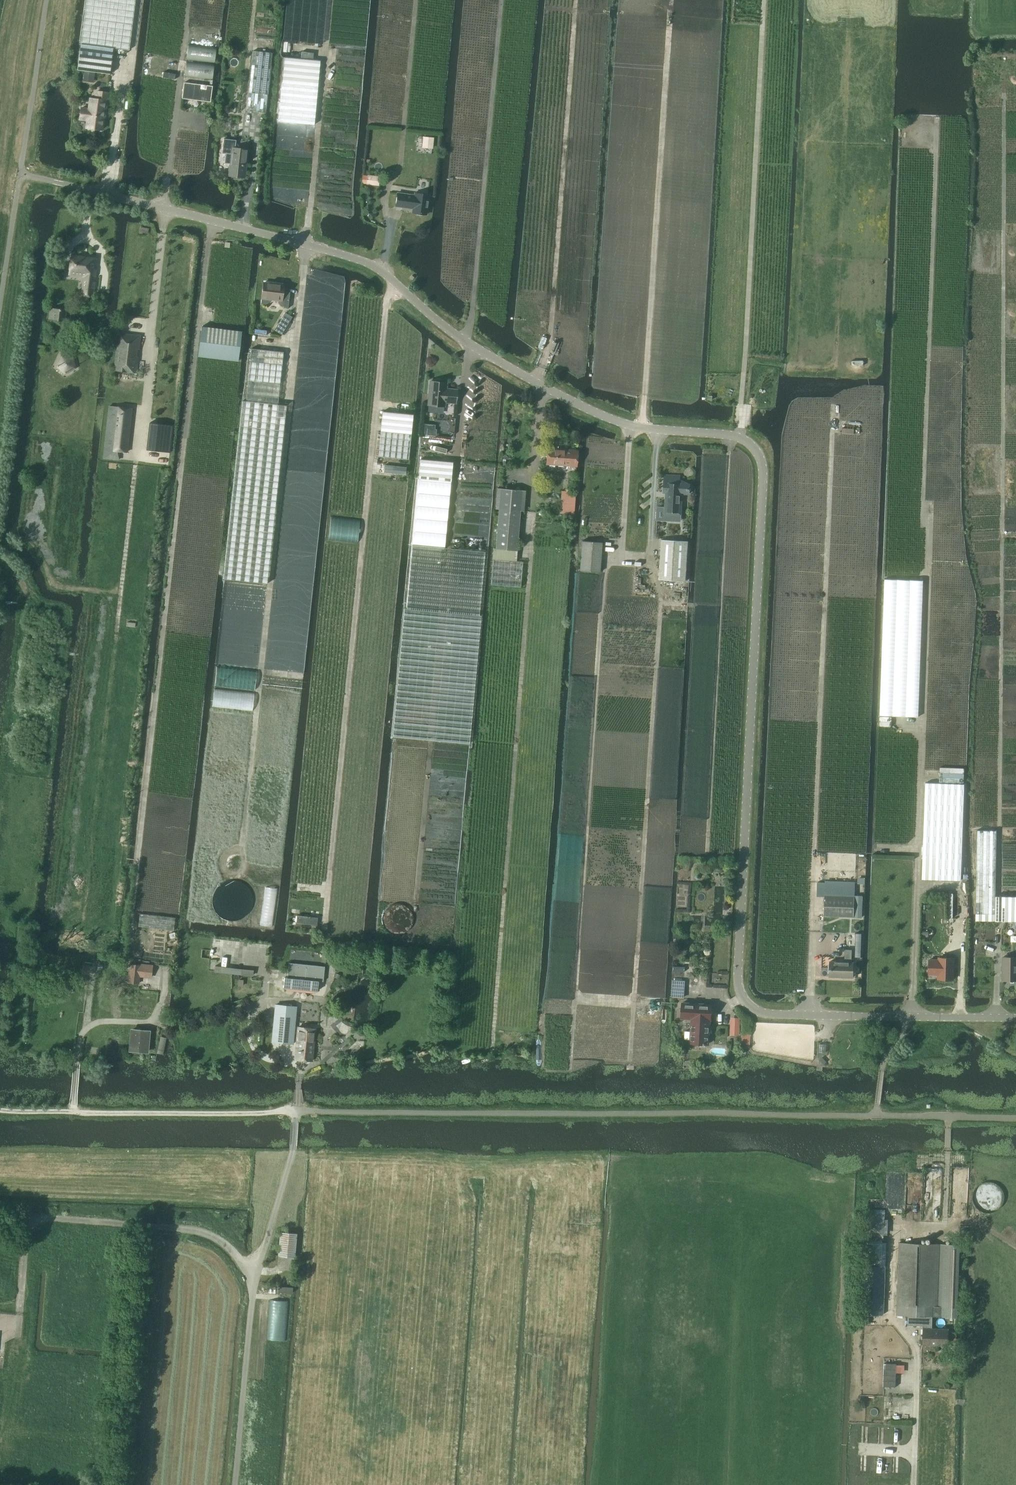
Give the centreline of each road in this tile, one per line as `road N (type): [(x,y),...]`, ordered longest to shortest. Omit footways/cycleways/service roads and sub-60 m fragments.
road 1 (unclassified): [(750,1006),(738,973),(763,475),(755,448),(729,435),(630,425),(581,405),(463,340),(367,263),(73,186)]
road 2 (track): [(630,425),(621,562),(605,561),(575,999),(634,1003),(661,593),(649,564)]
road 3 (track): [(912,1017),(936,124)]
road 4 (track): [(216,222),(129,940)]
road 5 (track): [(399,286),(385,303),(325,927)]
road 6 (track): [(809,1015),(834,407)]
road 7 (track): [(492,1052),(535,452)]
road 8 (track): [(300,308),(238,874)]
road 9 (track): [(729,435),(707,853)]
road 10 (track): [(296,1110),(0,1110)]
road 11 (track): [(916,1353),(895,1314),(896,1234),(943,1234),(949,1117)]
road 12 (unclassified): [(750,1006),(771,1015),(1015,1019)]
road 13 (unclassified): [(235,1484),(255,1281)]
road 14 (residential): [(255,1281),(292,1153),(296,1110)]
road 15 (track): [(116,632),(135,465)]
road 16 (track): [(462,404),(449,545)]
road 17 (track): [(912,1484),(916,1353)]

